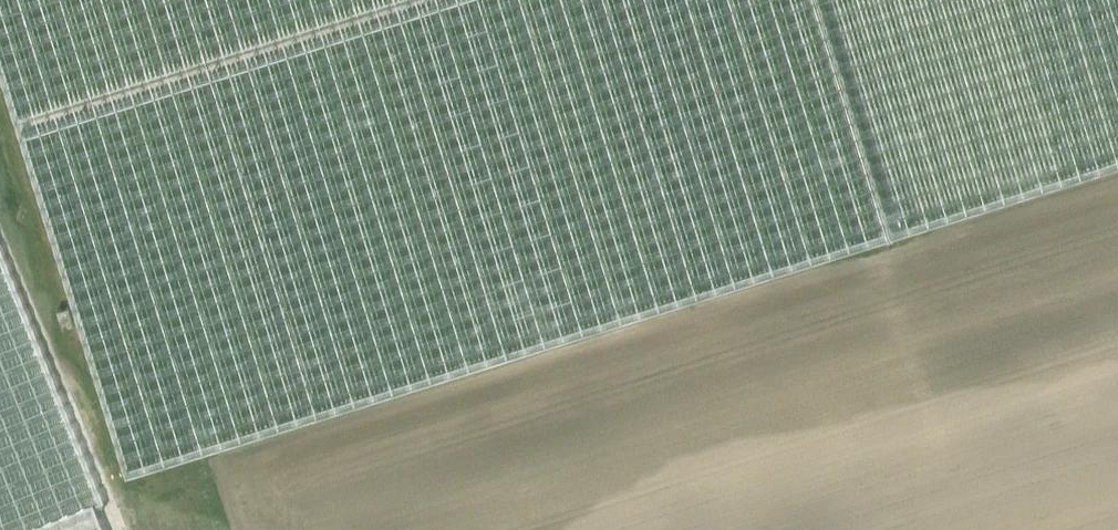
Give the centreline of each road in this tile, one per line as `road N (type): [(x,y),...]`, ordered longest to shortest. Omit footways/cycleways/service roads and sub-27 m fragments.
road 1 (track): [(0,235),(116,529)]

